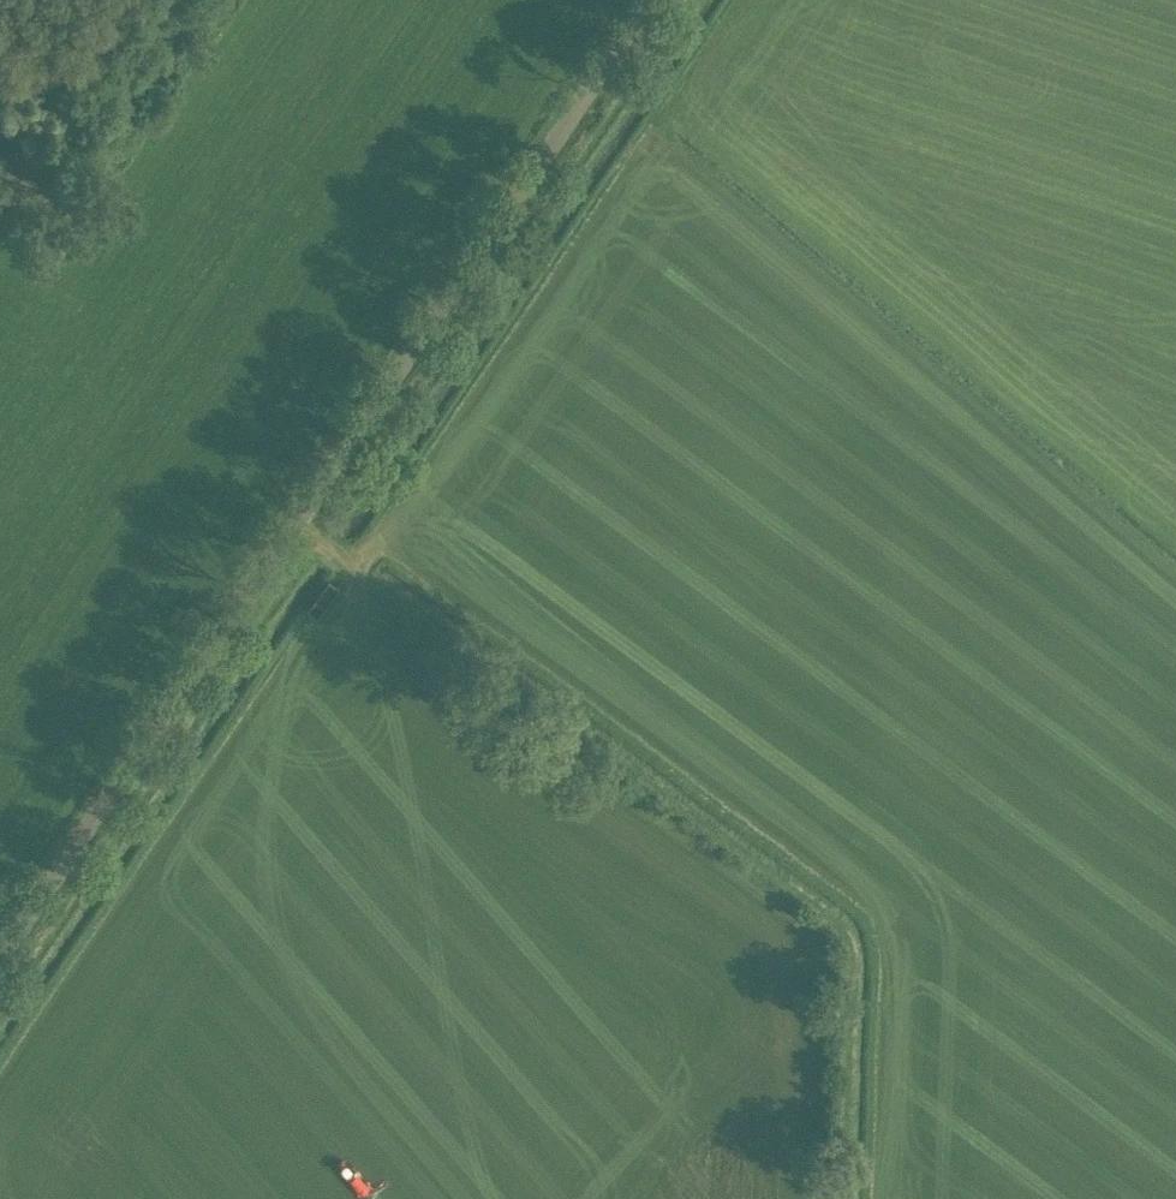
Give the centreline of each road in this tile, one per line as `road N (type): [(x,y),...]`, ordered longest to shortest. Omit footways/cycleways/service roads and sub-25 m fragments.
road 1 (unclassified): [(0,953),(649,0)]

